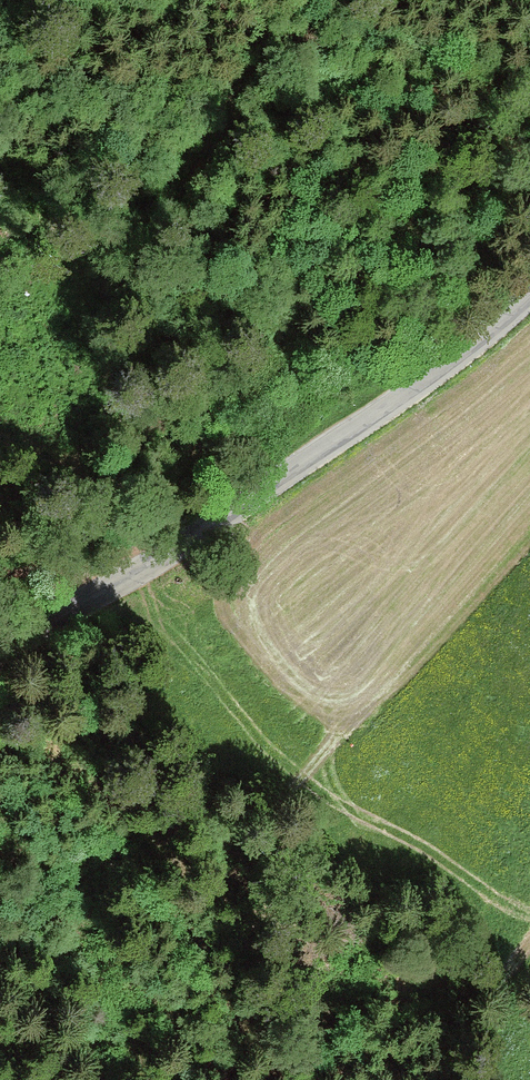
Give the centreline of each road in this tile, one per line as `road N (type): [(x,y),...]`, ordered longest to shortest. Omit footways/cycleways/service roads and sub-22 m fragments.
road 1 (unclassified): [(529,297),(273,490),(0,655)]
road 2 (track): [(0,576),(150,569),(104,371),(50,259),(0,196)]

